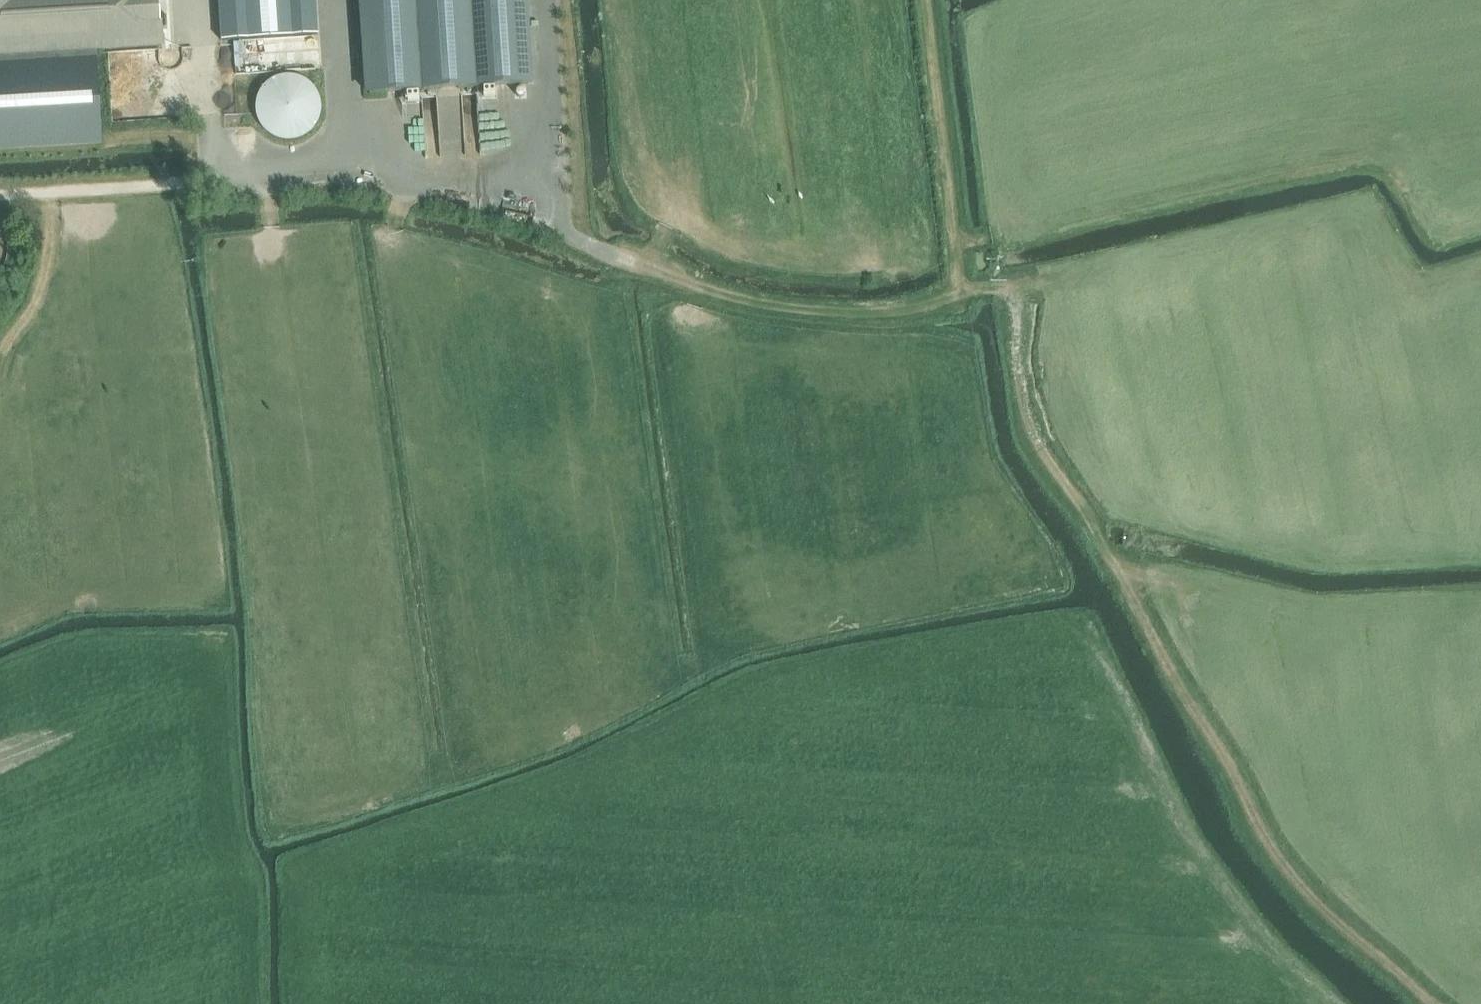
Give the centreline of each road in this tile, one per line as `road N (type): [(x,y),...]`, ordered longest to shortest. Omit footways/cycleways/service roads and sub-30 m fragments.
road 1 (track): [(202,0),(228,168),(464,192),(694,285),(767,304),(843,313),(963,292)]
road 2 (track): [(963,292),(1006,289),(1022,301),(1033,438),(1077,494),(1296,878),(1433,1003)]
road 3 (track): [(963,292),(928,0)]

